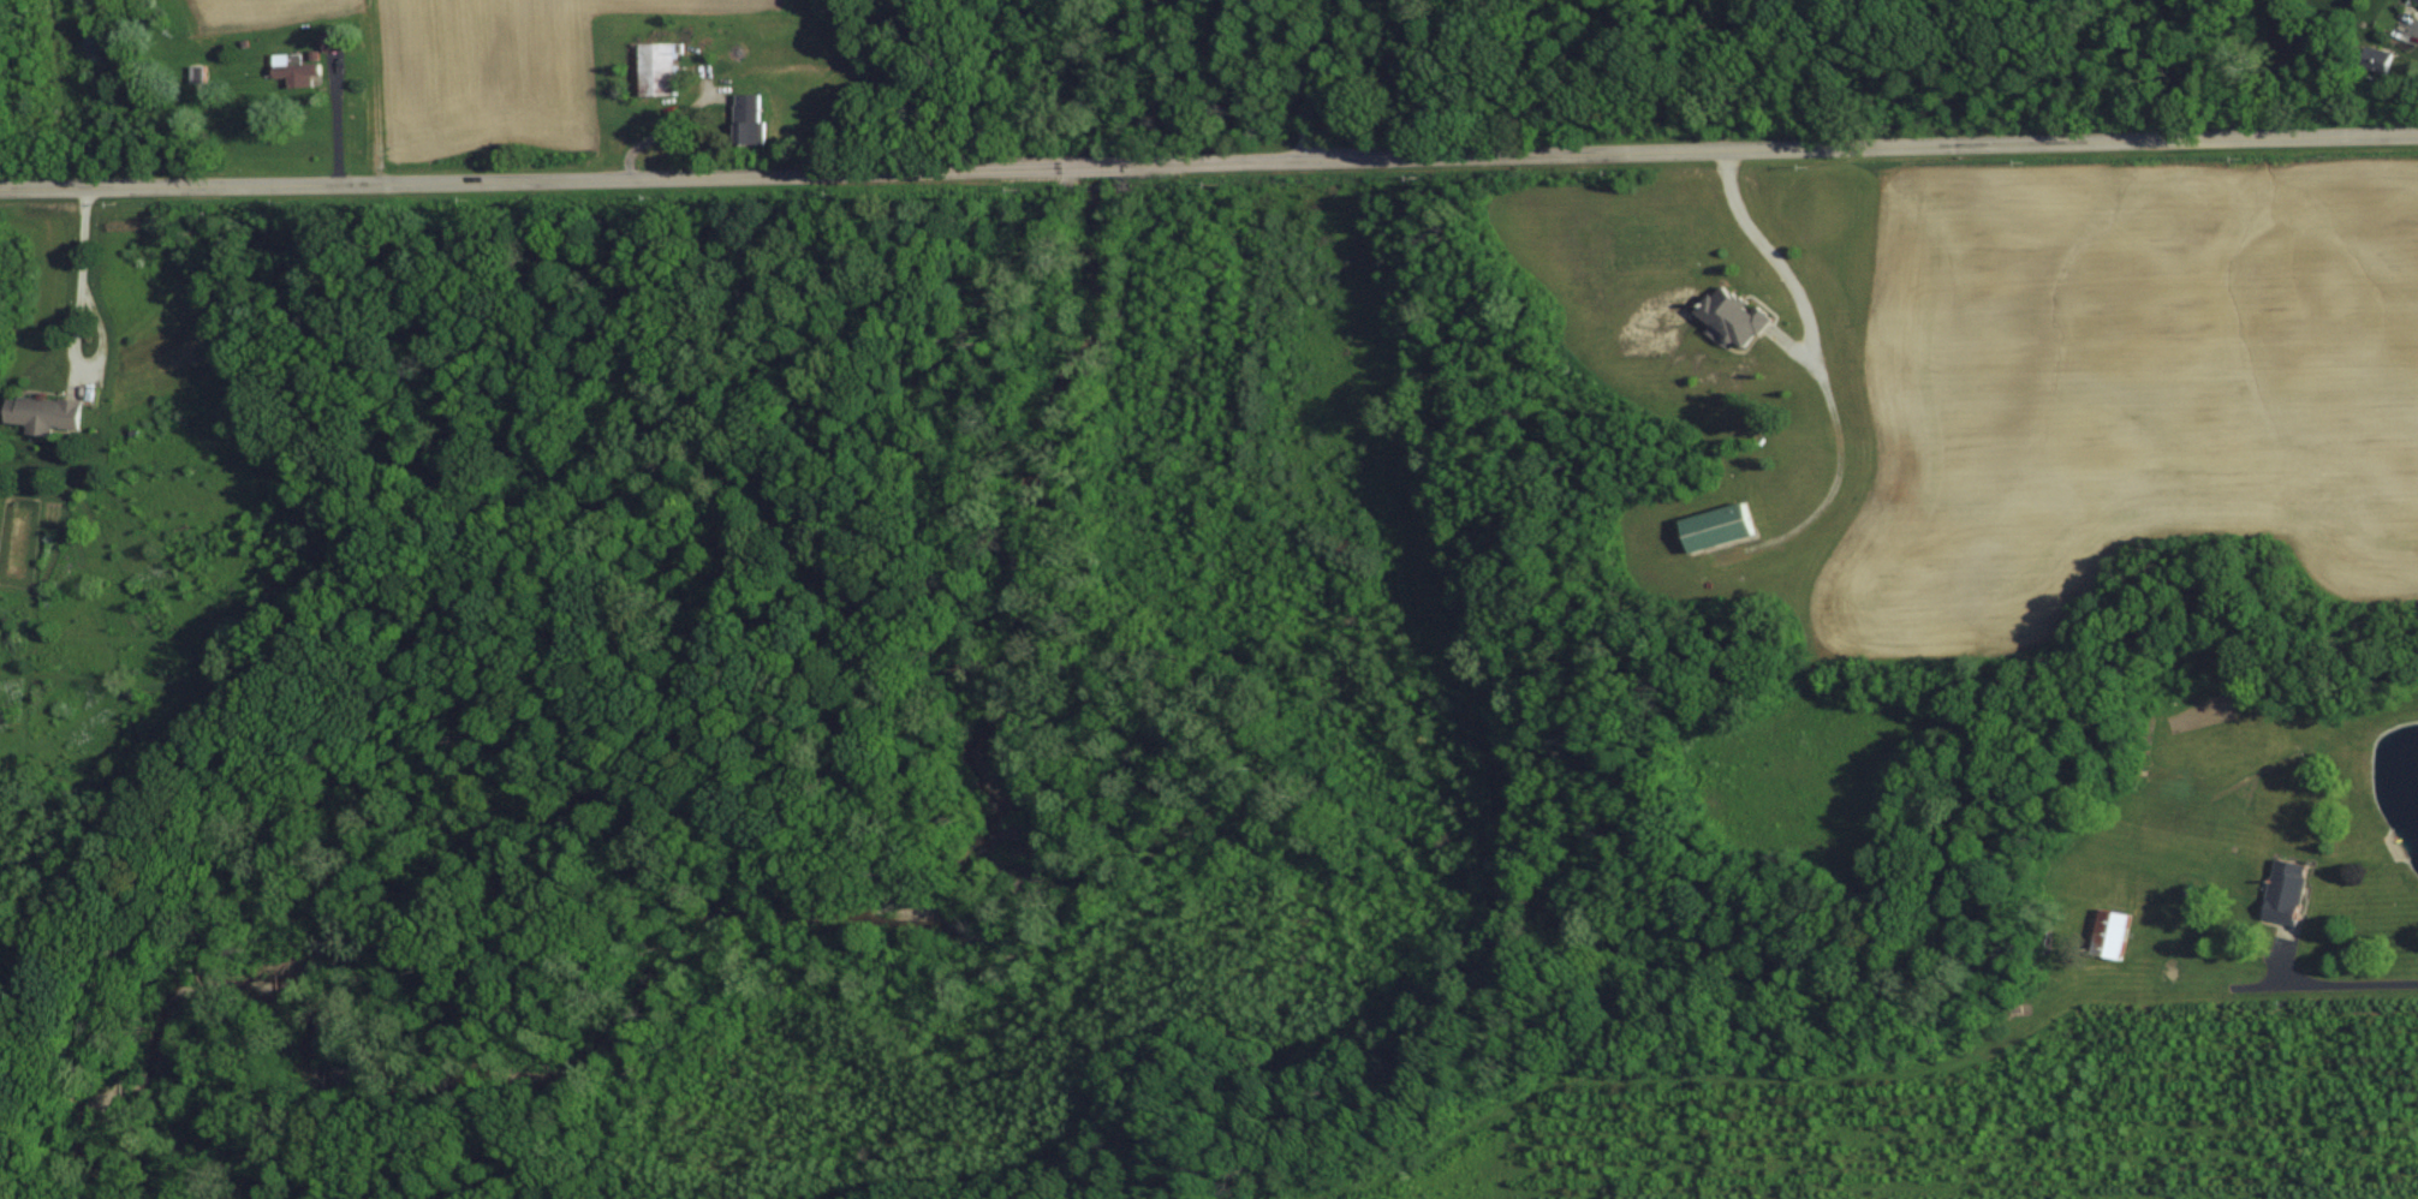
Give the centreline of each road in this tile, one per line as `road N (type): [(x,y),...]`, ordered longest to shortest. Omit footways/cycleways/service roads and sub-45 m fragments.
road 1 (residential): [(2417,135),(0,190)]

